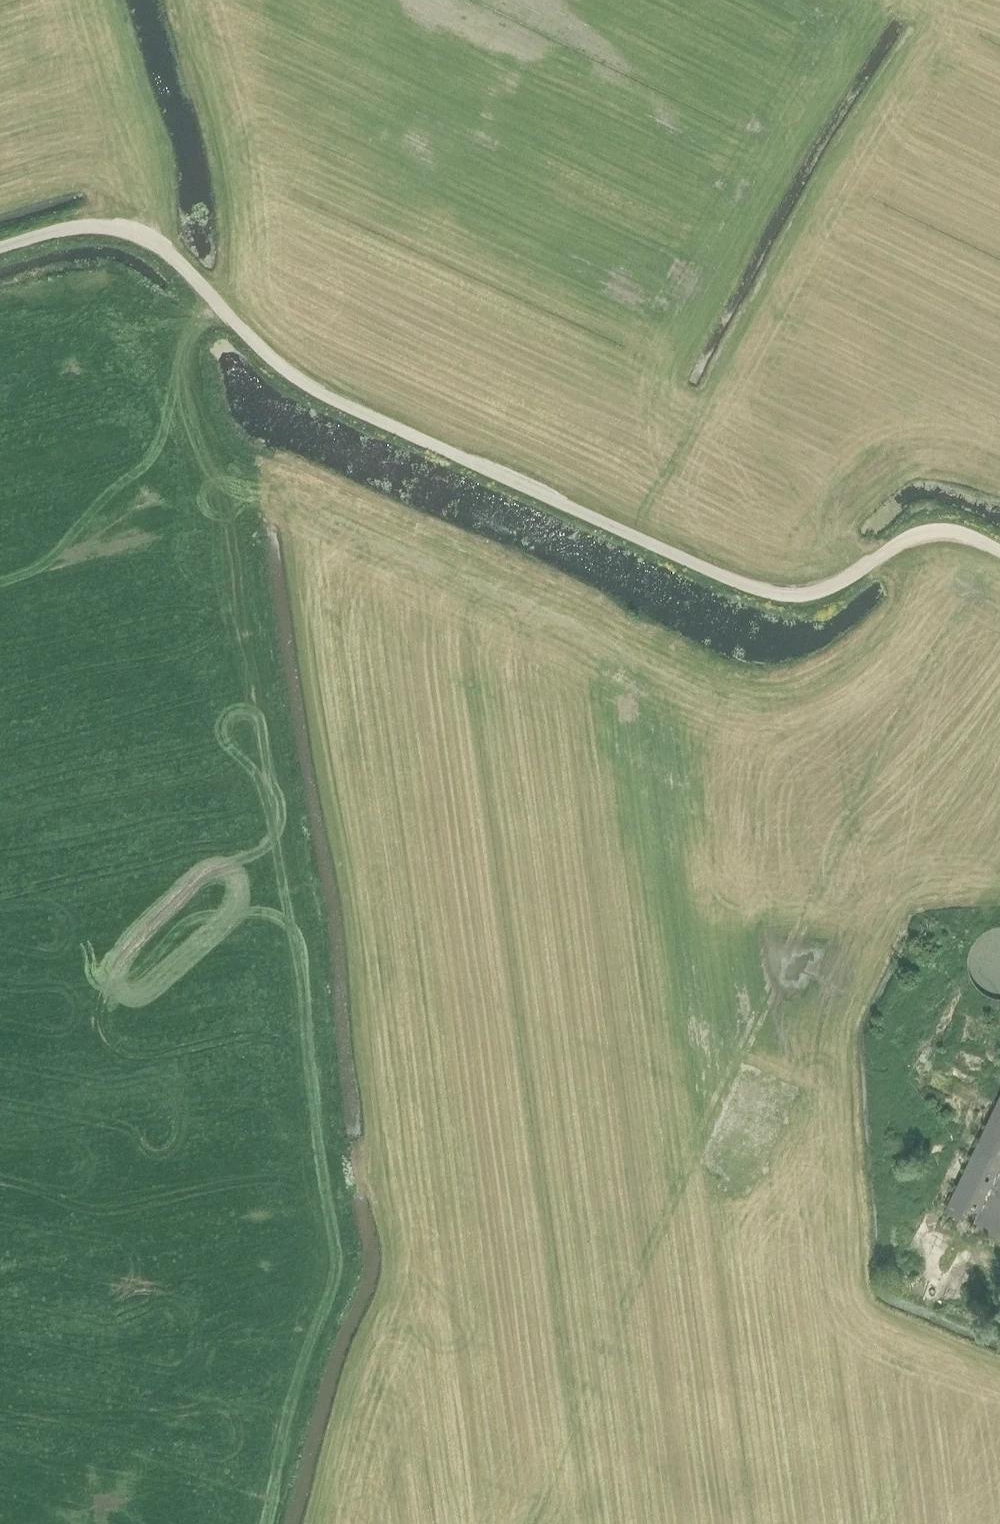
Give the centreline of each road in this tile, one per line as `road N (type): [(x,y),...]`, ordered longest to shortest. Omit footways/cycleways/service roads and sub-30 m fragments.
road 1 (unclassified): [(999,550),(958,532),(924,532),(826,589),(768,591),(316,391),(152,241),(85,226),(0,248)]

